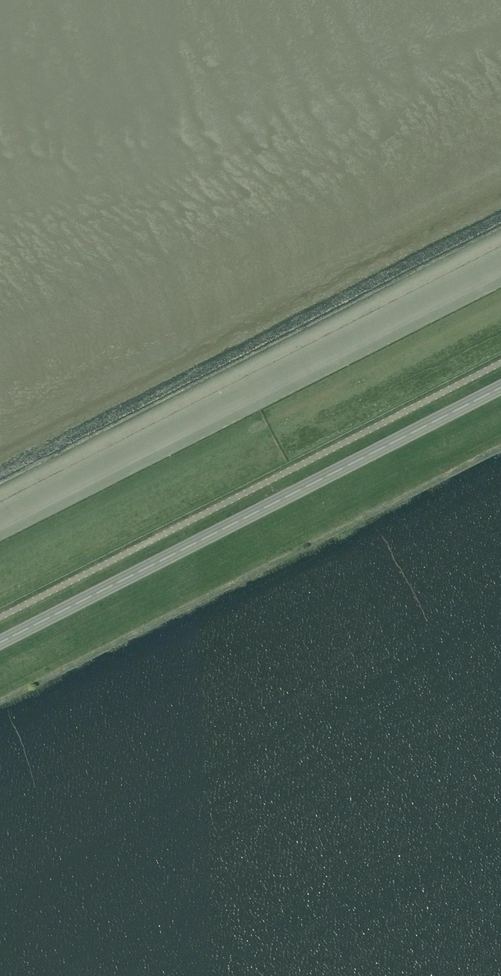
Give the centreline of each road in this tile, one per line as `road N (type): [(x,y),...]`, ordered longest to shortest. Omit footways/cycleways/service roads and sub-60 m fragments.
road 1 (trunk): [(500,386),(0,641)]
road 2 (unclassified): [(0,616),(500,361)]

